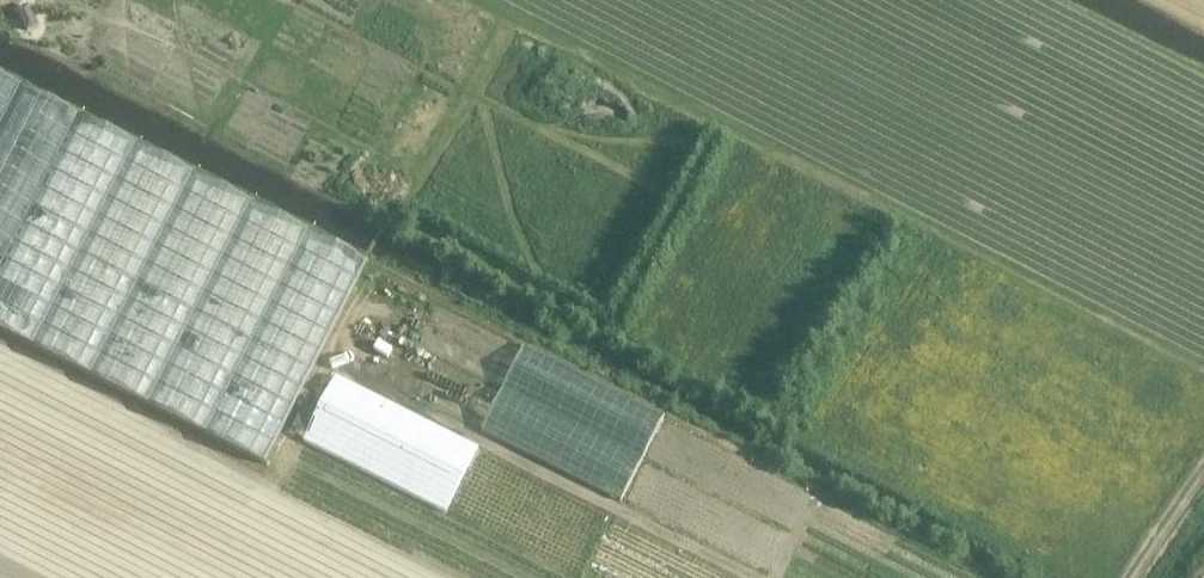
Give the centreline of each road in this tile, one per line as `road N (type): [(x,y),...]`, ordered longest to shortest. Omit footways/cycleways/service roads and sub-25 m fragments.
road 1 (track): [(1126,577),(1203,465)]

